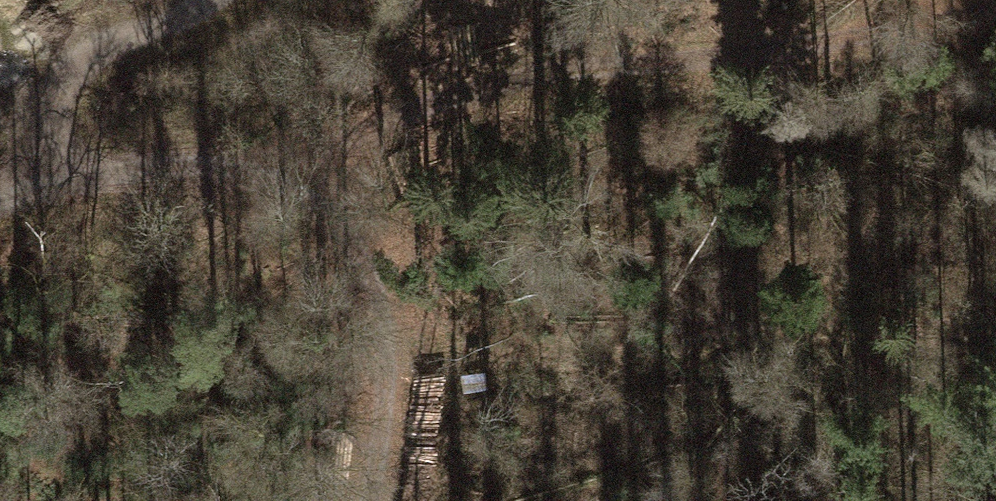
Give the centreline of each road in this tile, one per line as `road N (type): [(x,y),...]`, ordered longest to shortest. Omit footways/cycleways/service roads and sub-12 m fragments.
road 1 (track): [(361,500),(377,358),(367,279),(289,198),(188,158),(60,183),(49,133),(55,84),(99,50),(213,0)]
road 2 (track): [(188,158),(995,18)]
road 3 (track): [(377,358),(887,500)]

